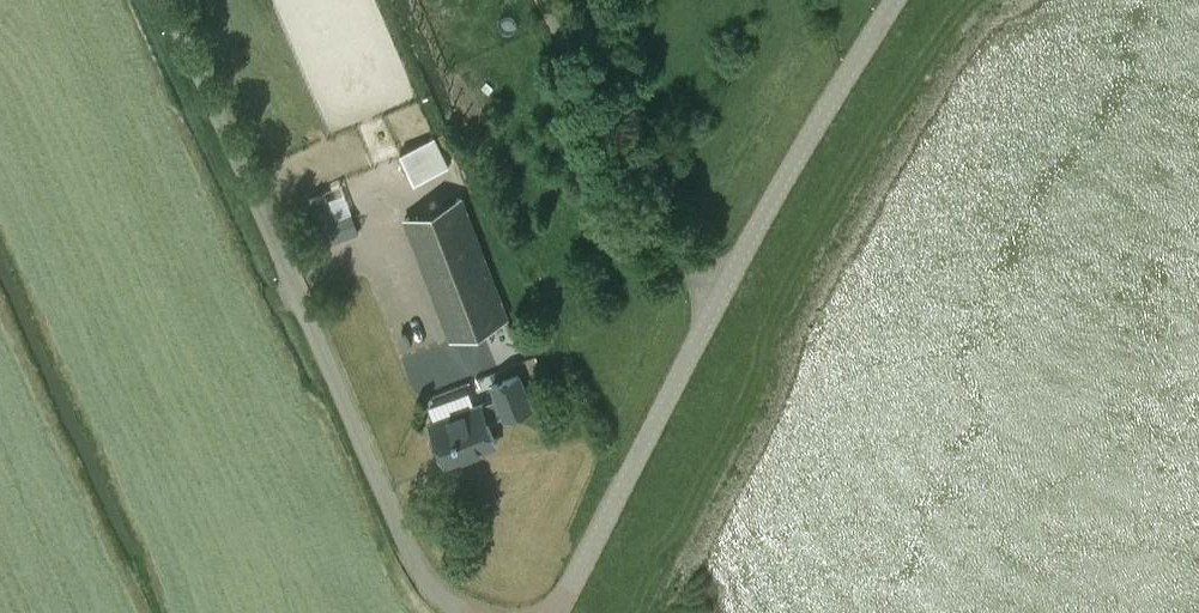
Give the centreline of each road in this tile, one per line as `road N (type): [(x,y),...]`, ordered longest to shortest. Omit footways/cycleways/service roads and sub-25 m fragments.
road 1 (tertiary): [(560,612),(895,0)]
road 2 (unclassified): [(163,0),(394,526),(434,594),(461,612)]

